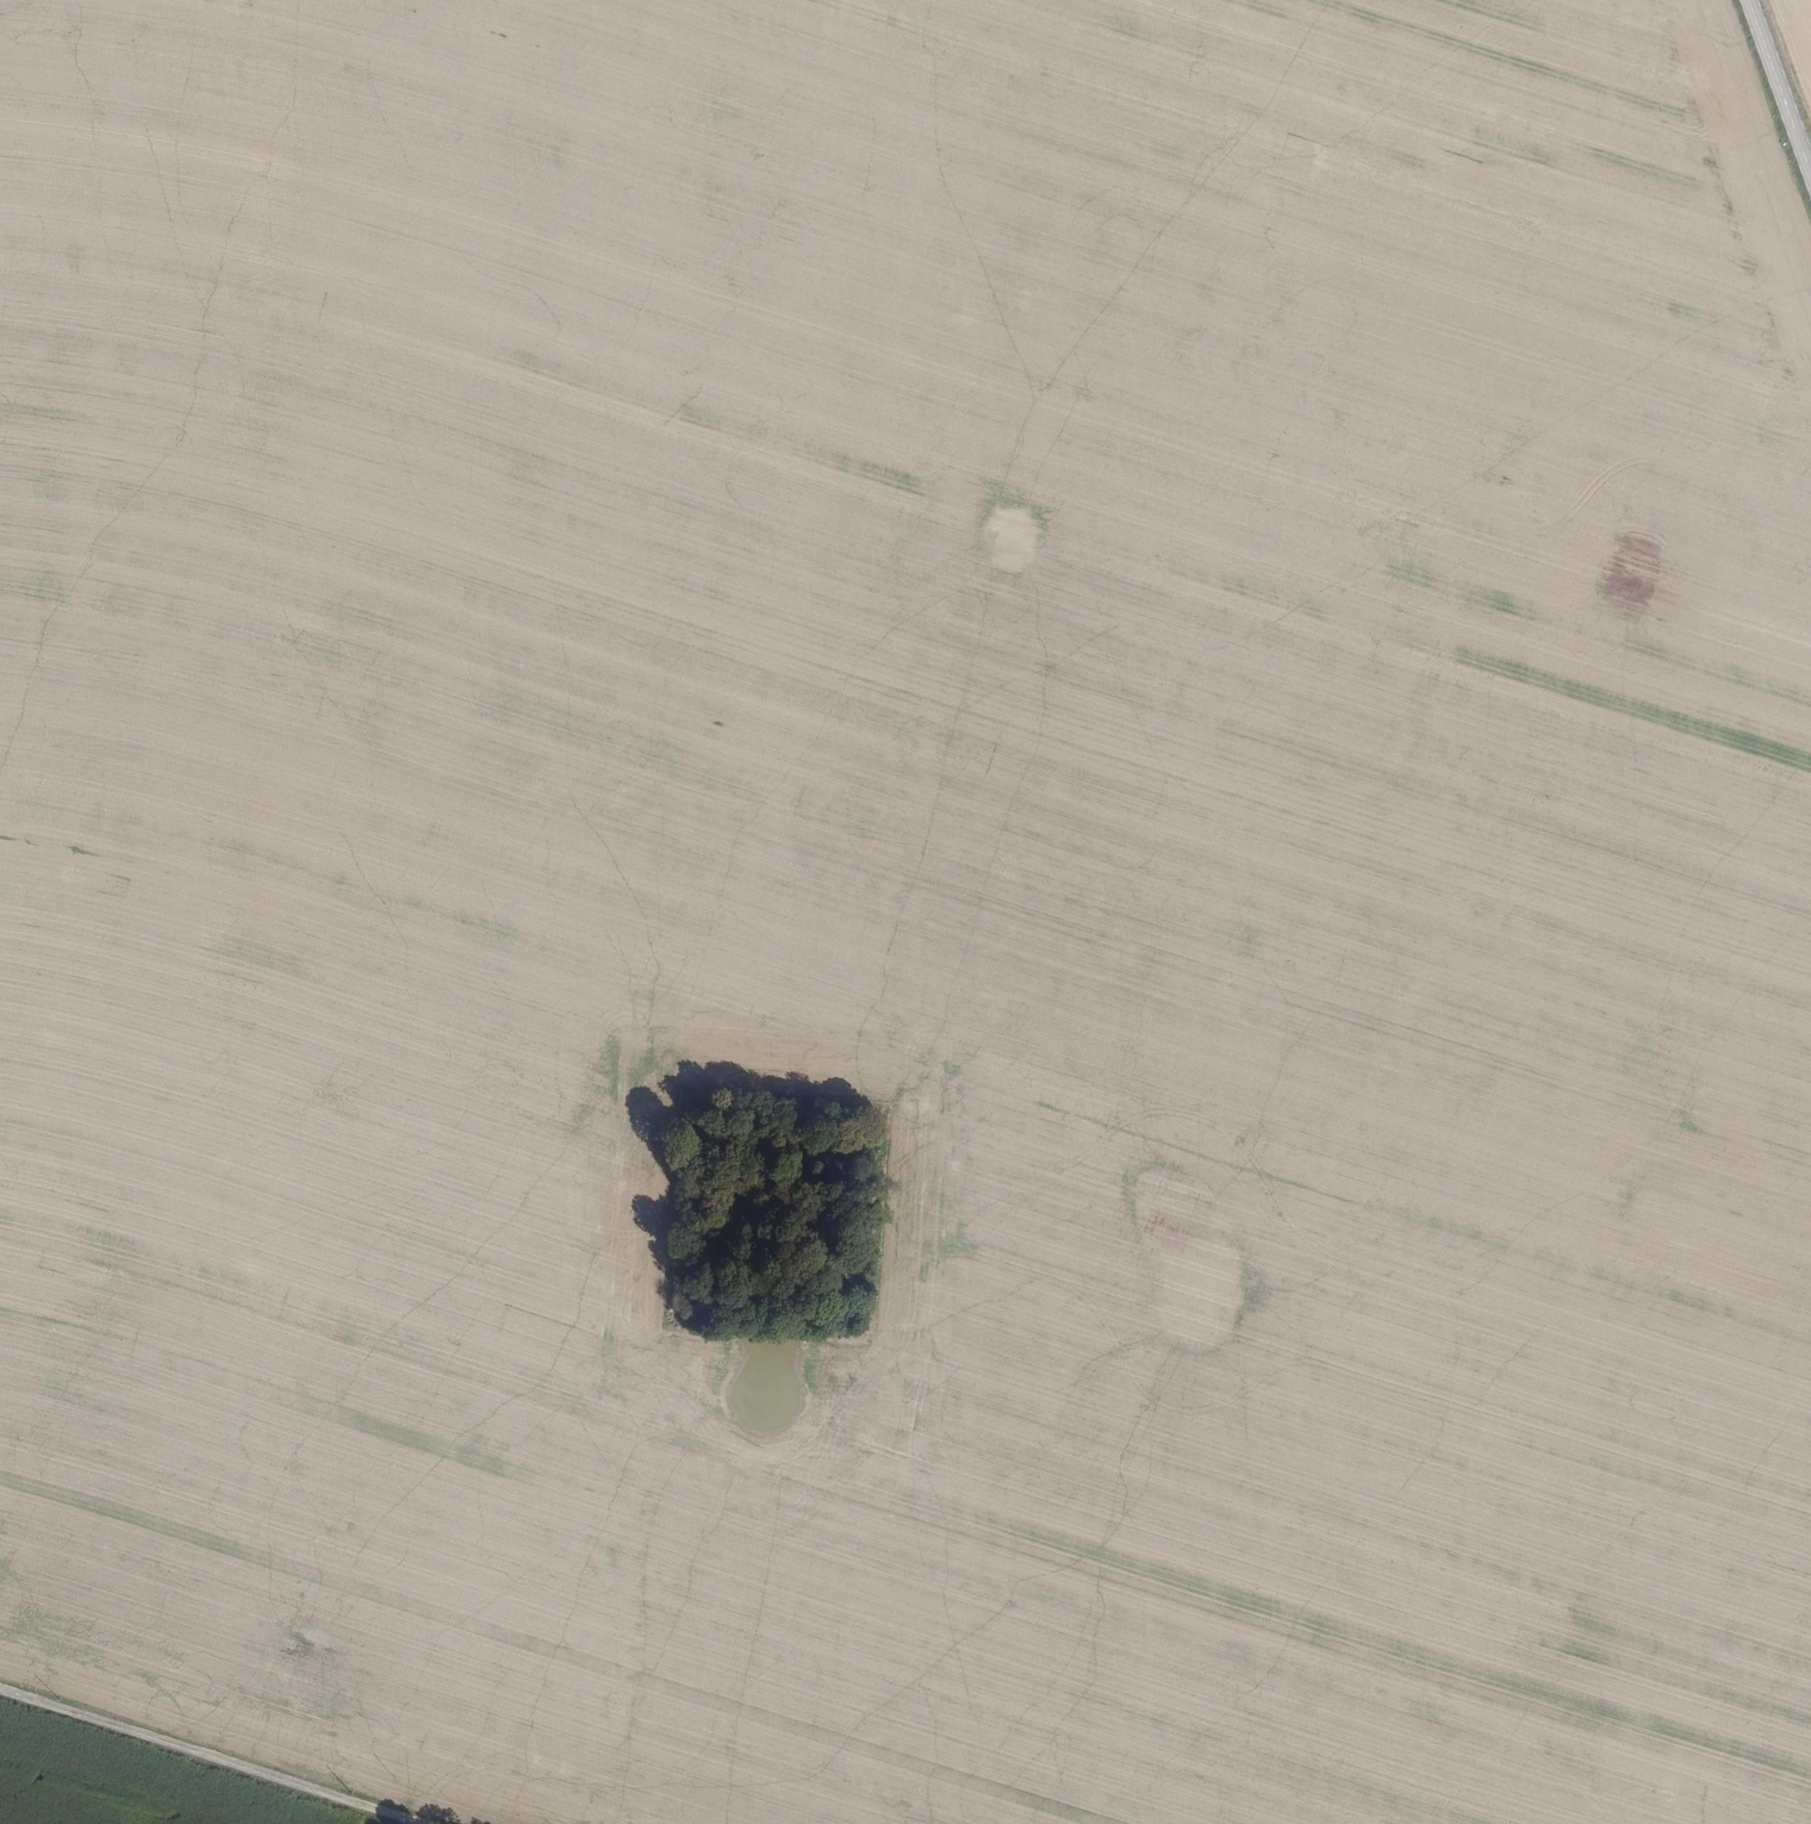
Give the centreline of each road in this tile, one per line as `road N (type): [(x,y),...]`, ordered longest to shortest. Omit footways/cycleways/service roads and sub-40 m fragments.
road 1 (track): [(0,1688),(428,1823)]
road 2 (secondary): [(1748,0),(1810,174)]

